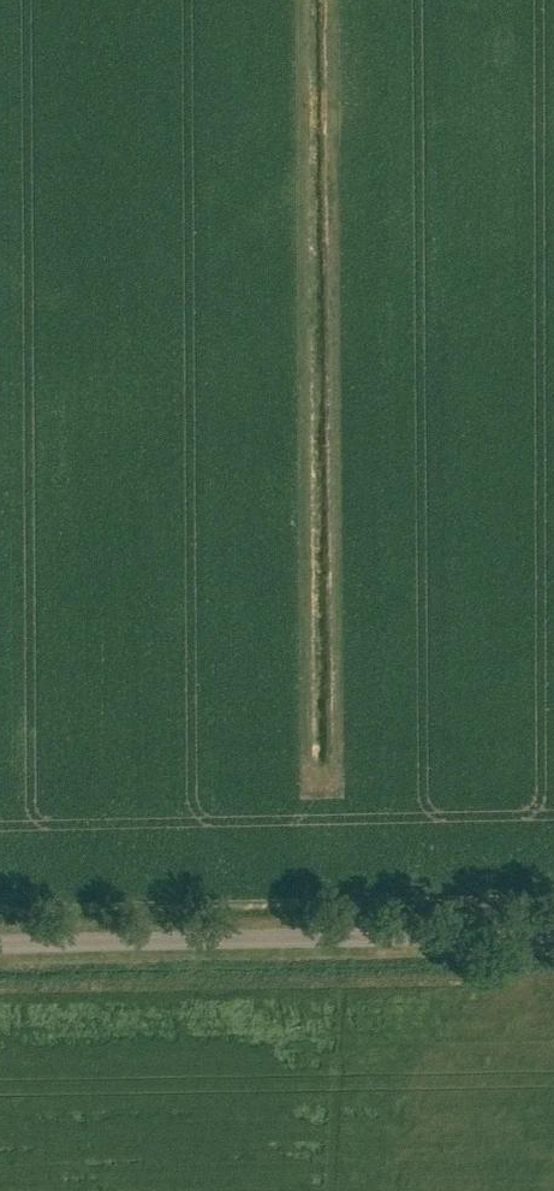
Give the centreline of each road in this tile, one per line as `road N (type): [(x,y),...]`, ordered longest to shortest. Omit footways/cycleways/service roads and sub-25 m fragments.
road 1 (unclassified): [(0,943),(553,933)]

